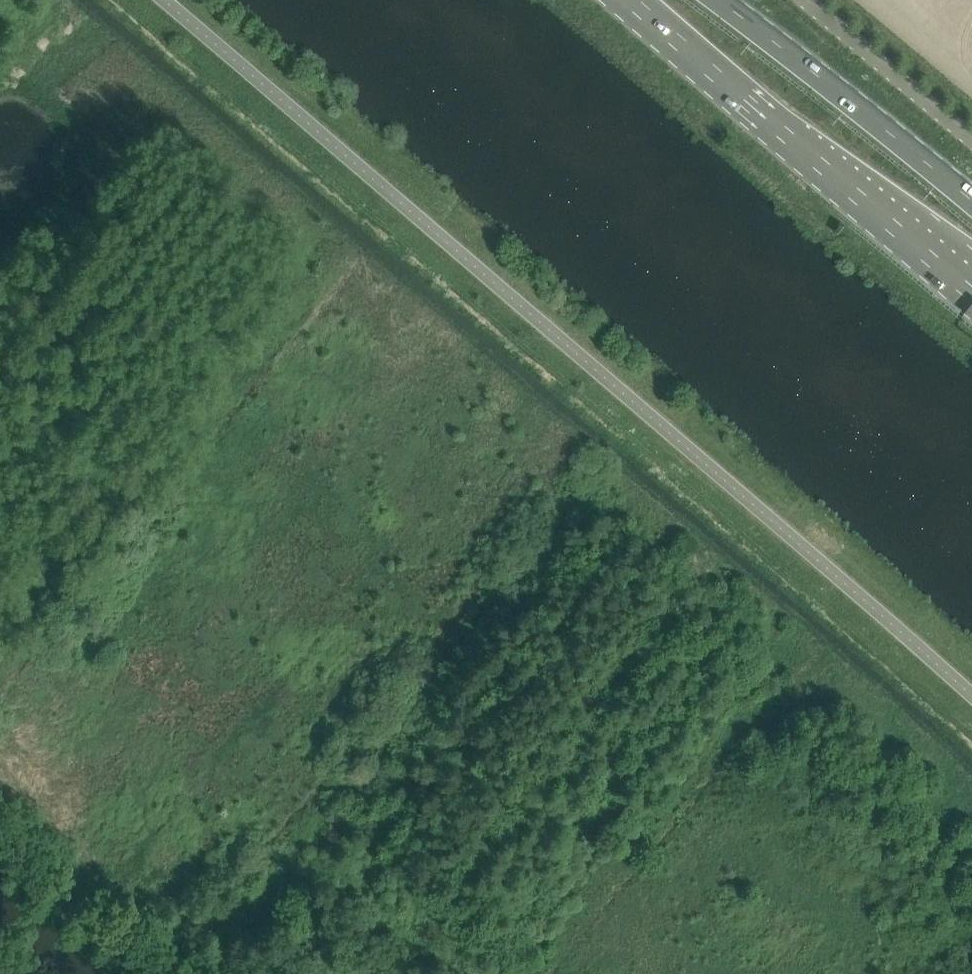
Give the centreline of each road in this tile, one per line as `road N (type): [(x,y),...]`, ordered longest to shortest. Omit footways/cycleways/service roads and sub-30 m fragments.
road 1 (trunk): [(626,0),(971,299)]
road 2 (trunk): [(971,203),(723,0)]
road 3 (unclassified): [(804,0),(971,141)]
road 4 (track): [(0,856),(144,973)]

